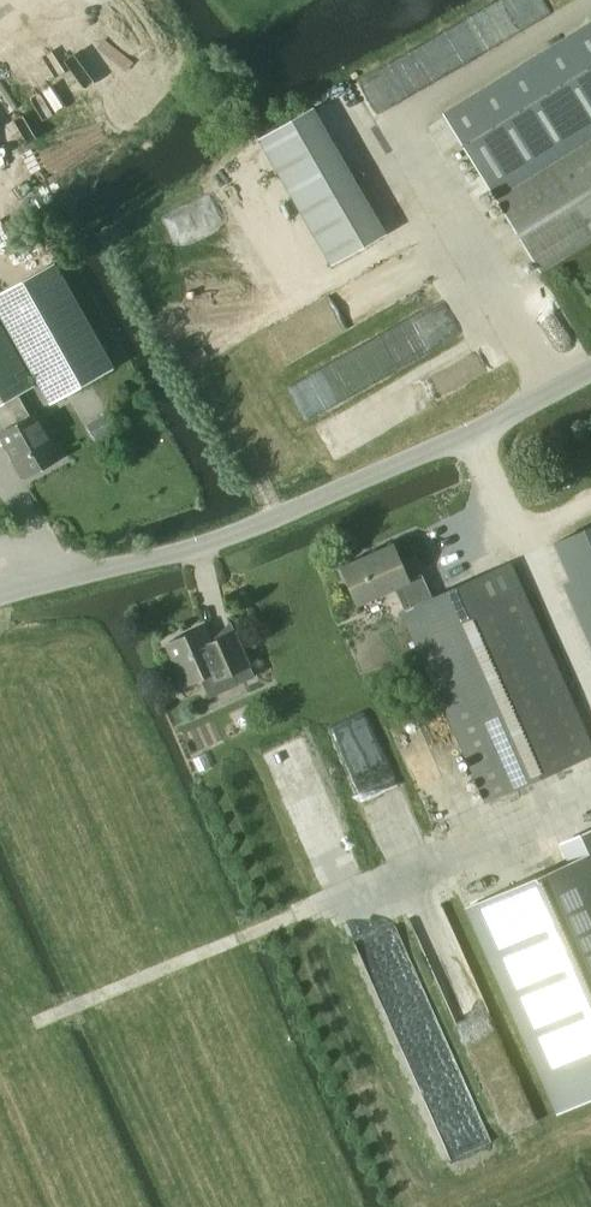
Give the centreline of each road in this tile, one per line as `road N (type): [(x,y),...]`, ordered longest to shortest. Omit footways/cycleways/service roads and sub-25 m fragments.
road 1 (tertiary): [(0,597),(205,544),(472,440),(590,370)]

